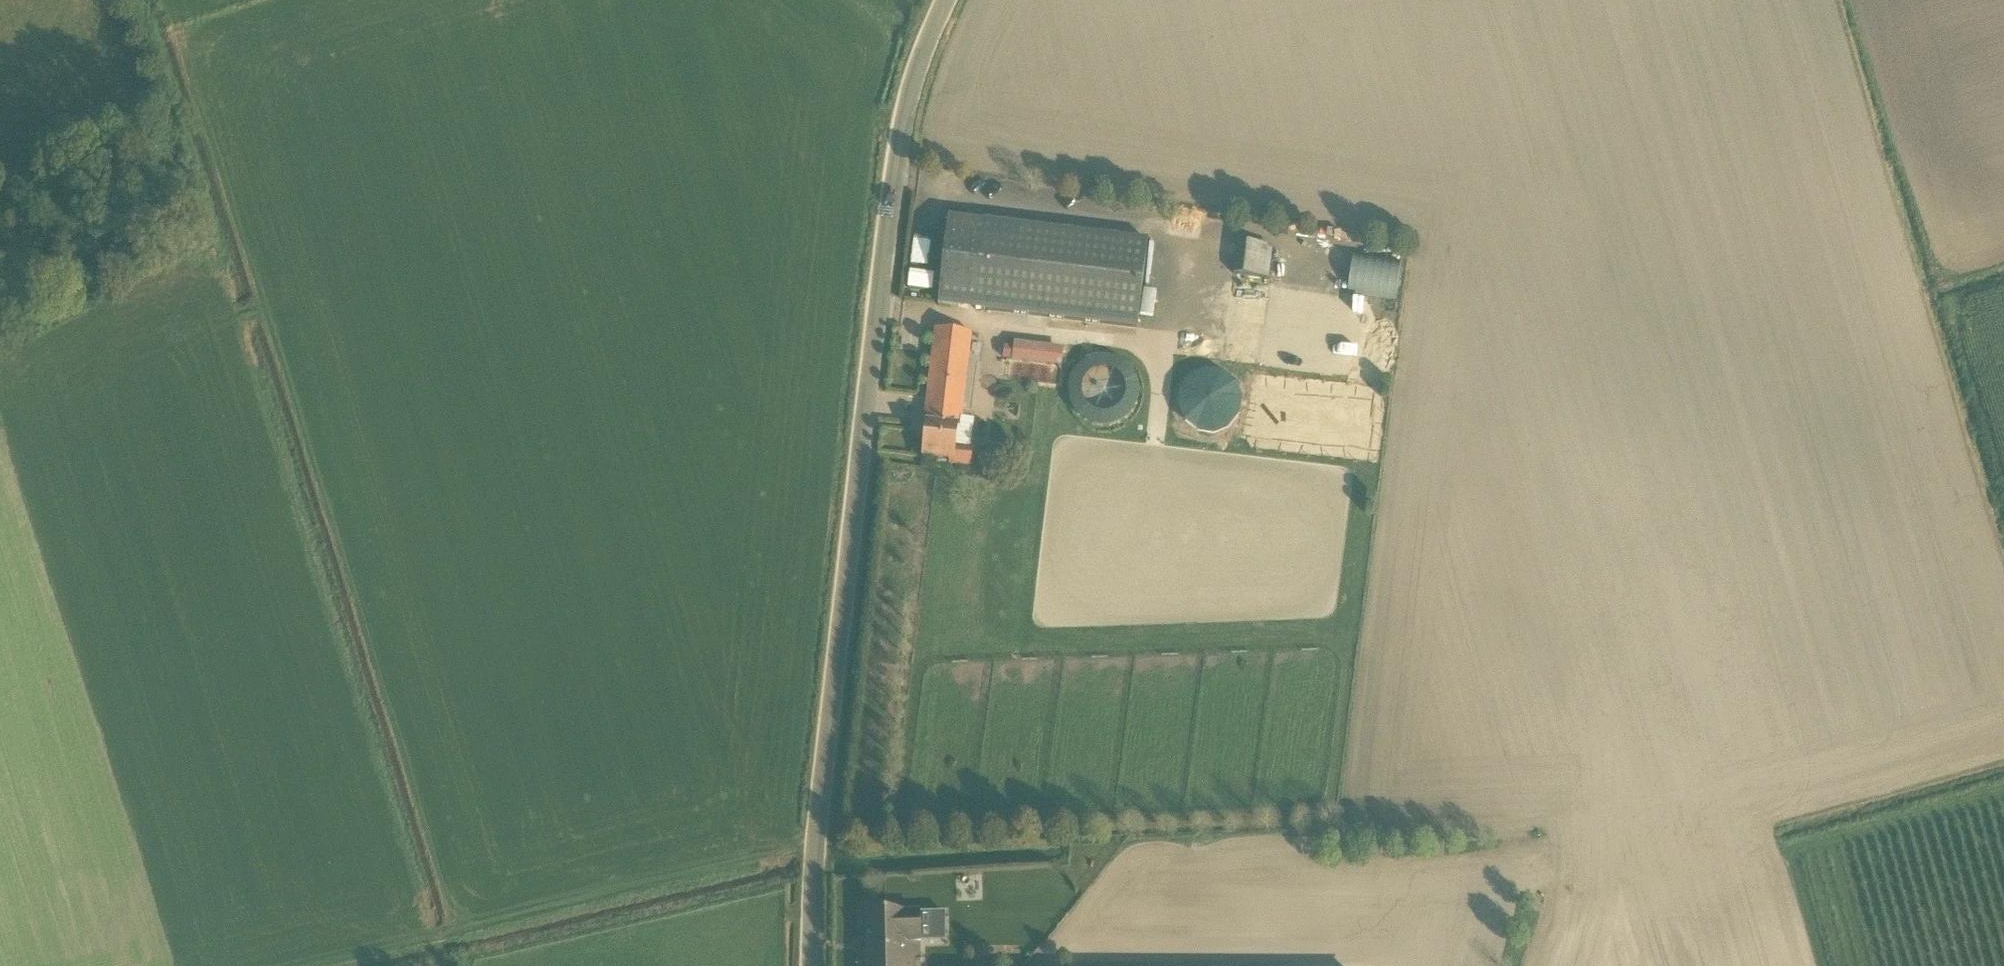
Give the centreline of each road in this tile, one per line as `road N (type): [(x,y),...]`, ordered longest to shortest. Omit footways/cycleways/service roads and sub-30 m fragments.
road 1 (tertiary): [(818,965),(827,794),(896,148),(954,0)]

